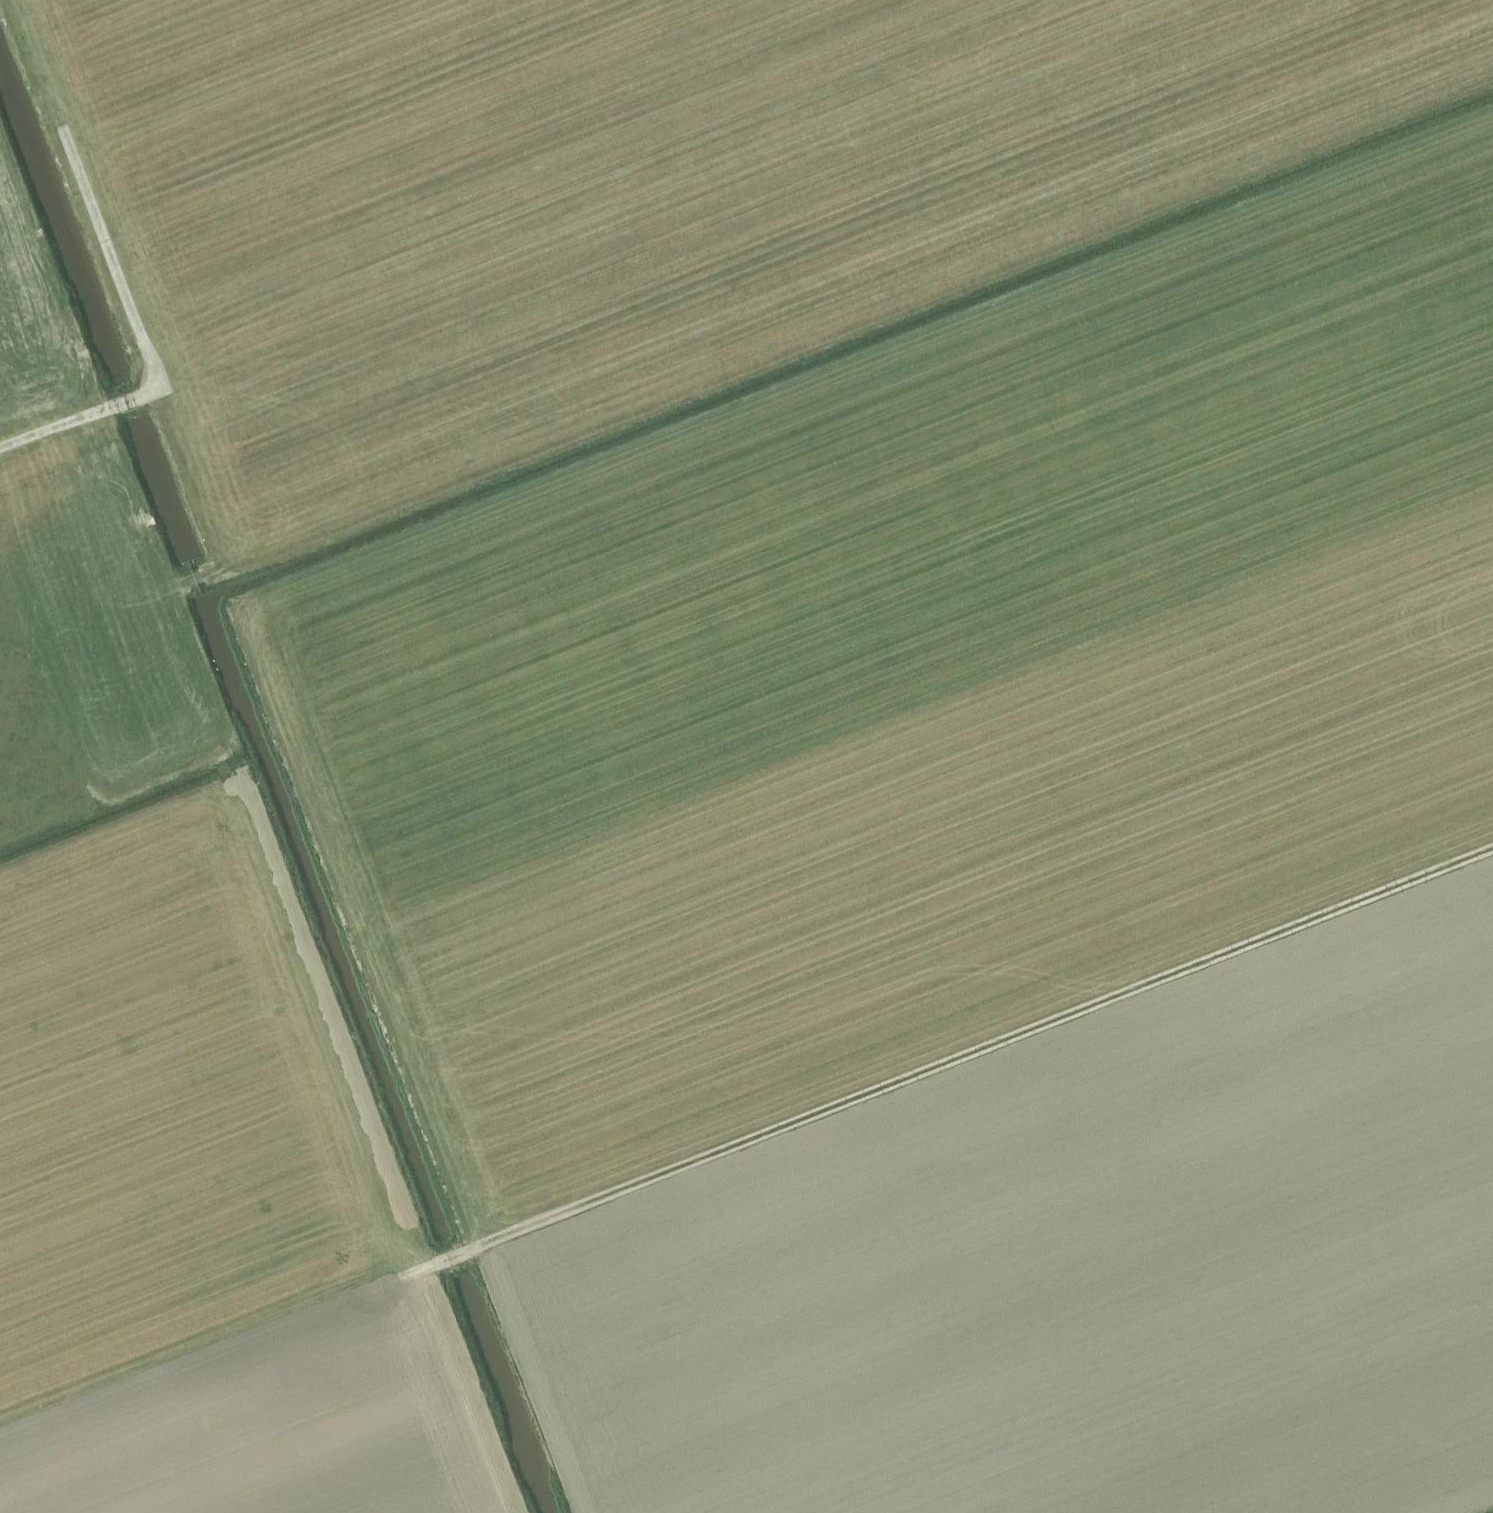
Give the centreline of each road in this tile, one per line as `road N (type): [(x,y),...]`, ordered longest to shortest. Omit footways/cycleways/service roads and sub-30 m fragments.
road 1 (track): [(0,1433),(1492,848)]
road 2 (track): [(0,451),(147,396),(157,377),(64,125)]

